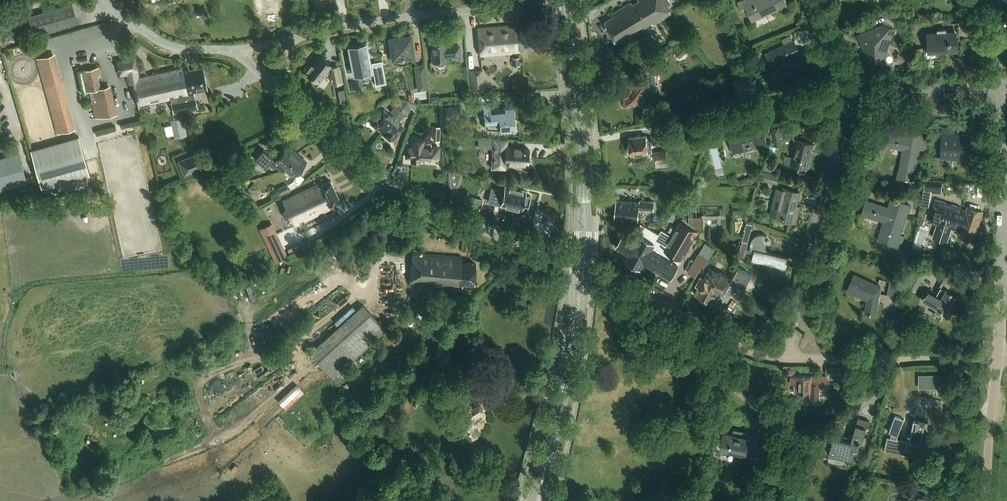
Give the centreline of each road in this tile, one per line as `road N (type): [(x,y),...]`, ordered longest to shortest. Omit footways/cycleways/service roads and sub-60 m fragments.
road 1 (unclassified): [(583,266),(412,200),(278,86)]
road 2 (unclassified): [(783,360),(853,92)]
road 3 (residential): [(292,40),(434,16),(566,6)]
road 4 (unclassified): [(997,358),(1001,83)]
road 5 (secondary): [(583,266),(566,6)]
road 6 (unclassified): [(783,360),(742,350),(583,266)]
road 7 (unclassified): [(997,358),(783,360)]
road 8 (secondary): [(550,449),(583,266)]
road 9 (unclassified): [(853,92),(1001,83)]
road 10 (unclassified): [(240,55),(166,45),(110,0)]
road 11 (unclassified): [(986,500),(997,358)]

